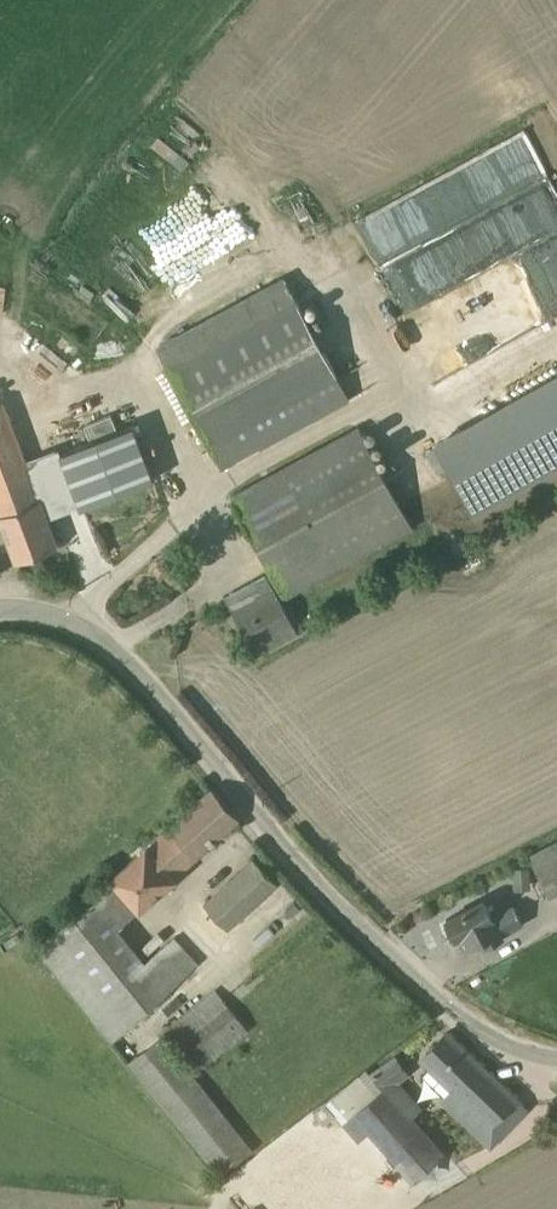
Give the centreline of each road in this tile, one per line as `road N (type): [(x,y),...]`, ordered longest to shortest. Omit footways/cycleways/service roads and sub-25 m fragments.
road 1 (unclassified): [(556,1058),(489,1036),(433,993),(346,911),(118,648),(51,614),(0,609)]

